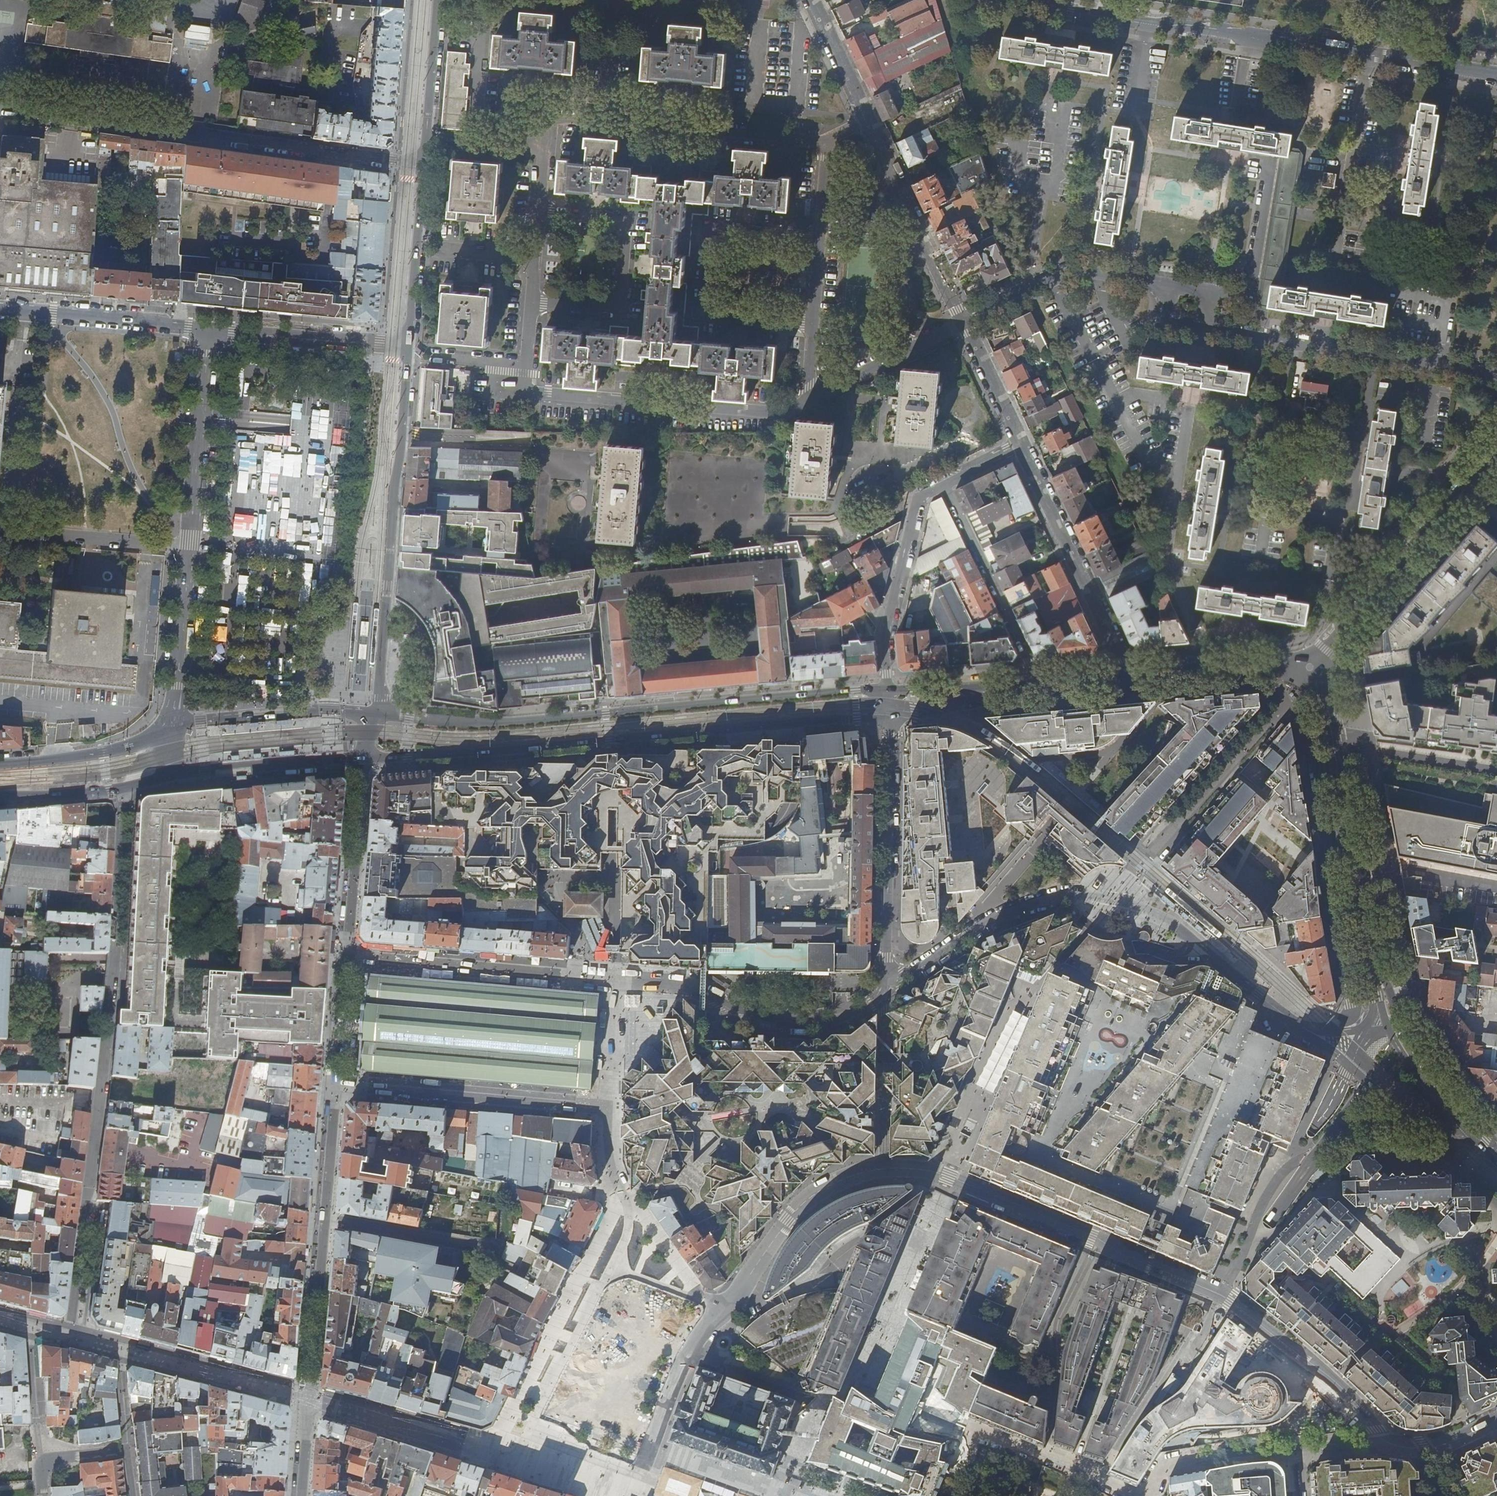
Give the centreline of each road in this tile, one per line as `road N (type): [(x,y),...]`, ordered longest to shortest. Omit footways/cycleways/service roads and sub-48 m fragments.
road 1 (residential): [(716,1317),(788,1217),(818,1190),(864,1170),(915,1168),(1218,1294),(1341,1388),(1386,1442)]
road 2 (residential): [(968,322),(772,414),(548,393),(524,388),(524,363),(428,356)]
road 3 (tertiary): [(364,761),(889,719)]
road 4 (tertiary): [(886,689),(502,724),(377,716)]
road 5 (residential): [(1045,0),(1496,74)]
road 6 (residential): [(423,163),(0,109)]
road 7 (residential): [(172,727),(208,329)]
road 8 (tertiary): [(377,716),(409,346)]
road 9 (residential): [(1210,948),(1152,911),(1065,895),(978,930),(885,994)]
road 10 (residential): [(545,149),(550,118),(824,138),(869,118)]
road 11 (residential): [(1331,726),(1313,752),(1353,1002),(1351,1017),(1323,1029)]
road 12 (residential): [(308,1399),(333,1086)]
road 13 (tertiary): [(1393,1021),(1331,726)]
road 14 (residential): [(623,1189),(492,1455)]
road 15 (residential): [(1210,321),(1287,342),(1496,375)]
road 16 (residential): [(614,979),(669,983),(803,1024),(849,1016),(883,996)]
road 17 (tertiary): [(1496,460),(1310,667)]
road 18 (residential): [(333,1086),(607,1112)]
road 19 (residential): [(885,994),(889,719)]
road 20 (residential): [(614,979),(345,958)]
road 21 (residential): [(1024,440),(1139,681)]
road 22 (residential): [(1046,688),(942,481)]
road 23 (residential): [(869,118),(968,322)]
road 24 (residential): [(886,689),(885,635),(923,492),(942,481)]
road 25 (residential): [(595,1487),(627,1478),(653,1439),(689,1352),(716,1317)]
road 26 (residential): [(968,322),(1066,272),(1165,285)]
road 27 (residential): [(0,308),(208,329)]
road 28 (tertiary): [(377,716),(324,711),(172,727)]
road 29 (residential): [(208,329),(409,346)]
road 30 (residential): [(345,958),(364,761)]
road 31 (tertiary): [(170,781),(364,761)]
road 32 (residential): [(492,1455),(308,1399)]
road 33 (tertiary): [(409,346),(423,163)]
road 34 (tertiary): [(172,727),(103,753),(0,763)]
road 35 (residential): [(1212,1456),(1386,1442)]
road 36 (tertiary): [(1310,667),(1139,681)]
road 37 (tertiary): [(0,796),(170,781)]
road 38 (residential): [(716,1317),(623,1189)]
road 39 (residential): [(1349,1065),(1407,1118),(1445,1131),(1467,1123)]
road 40 (tertiary): [(425,140),(438,0)]
road 41 (tertiary): [(889,719),(1020,690)]
road 42 (tertiary): [(1020,690),(886,689)]
road 43 (residential): [(607,1112),(614,979)]
road 44 (residential): [(812,0),(869,118)]
road 45 (residential): [(968,322),(1024,440)]
road 46 (residential): [(333,1086),(345,958)]
road 47 (tertiary): [(1393,1021),(1467,1123)]

